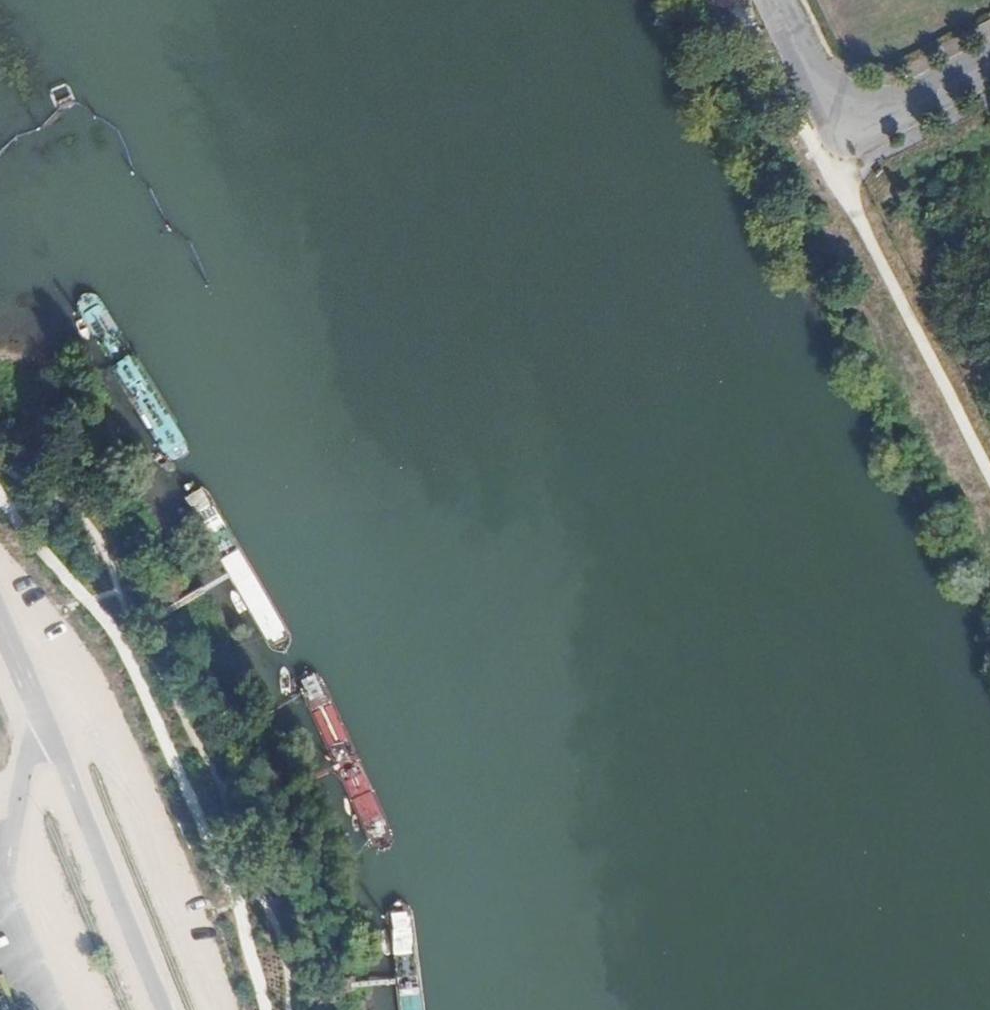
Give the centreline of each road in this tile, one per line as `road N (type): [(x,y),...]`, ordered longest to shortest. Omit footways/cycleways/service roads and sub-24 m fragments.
road 1 (residential): [(989,68),(910,110),(855,109),(809,75),(774,0)]

